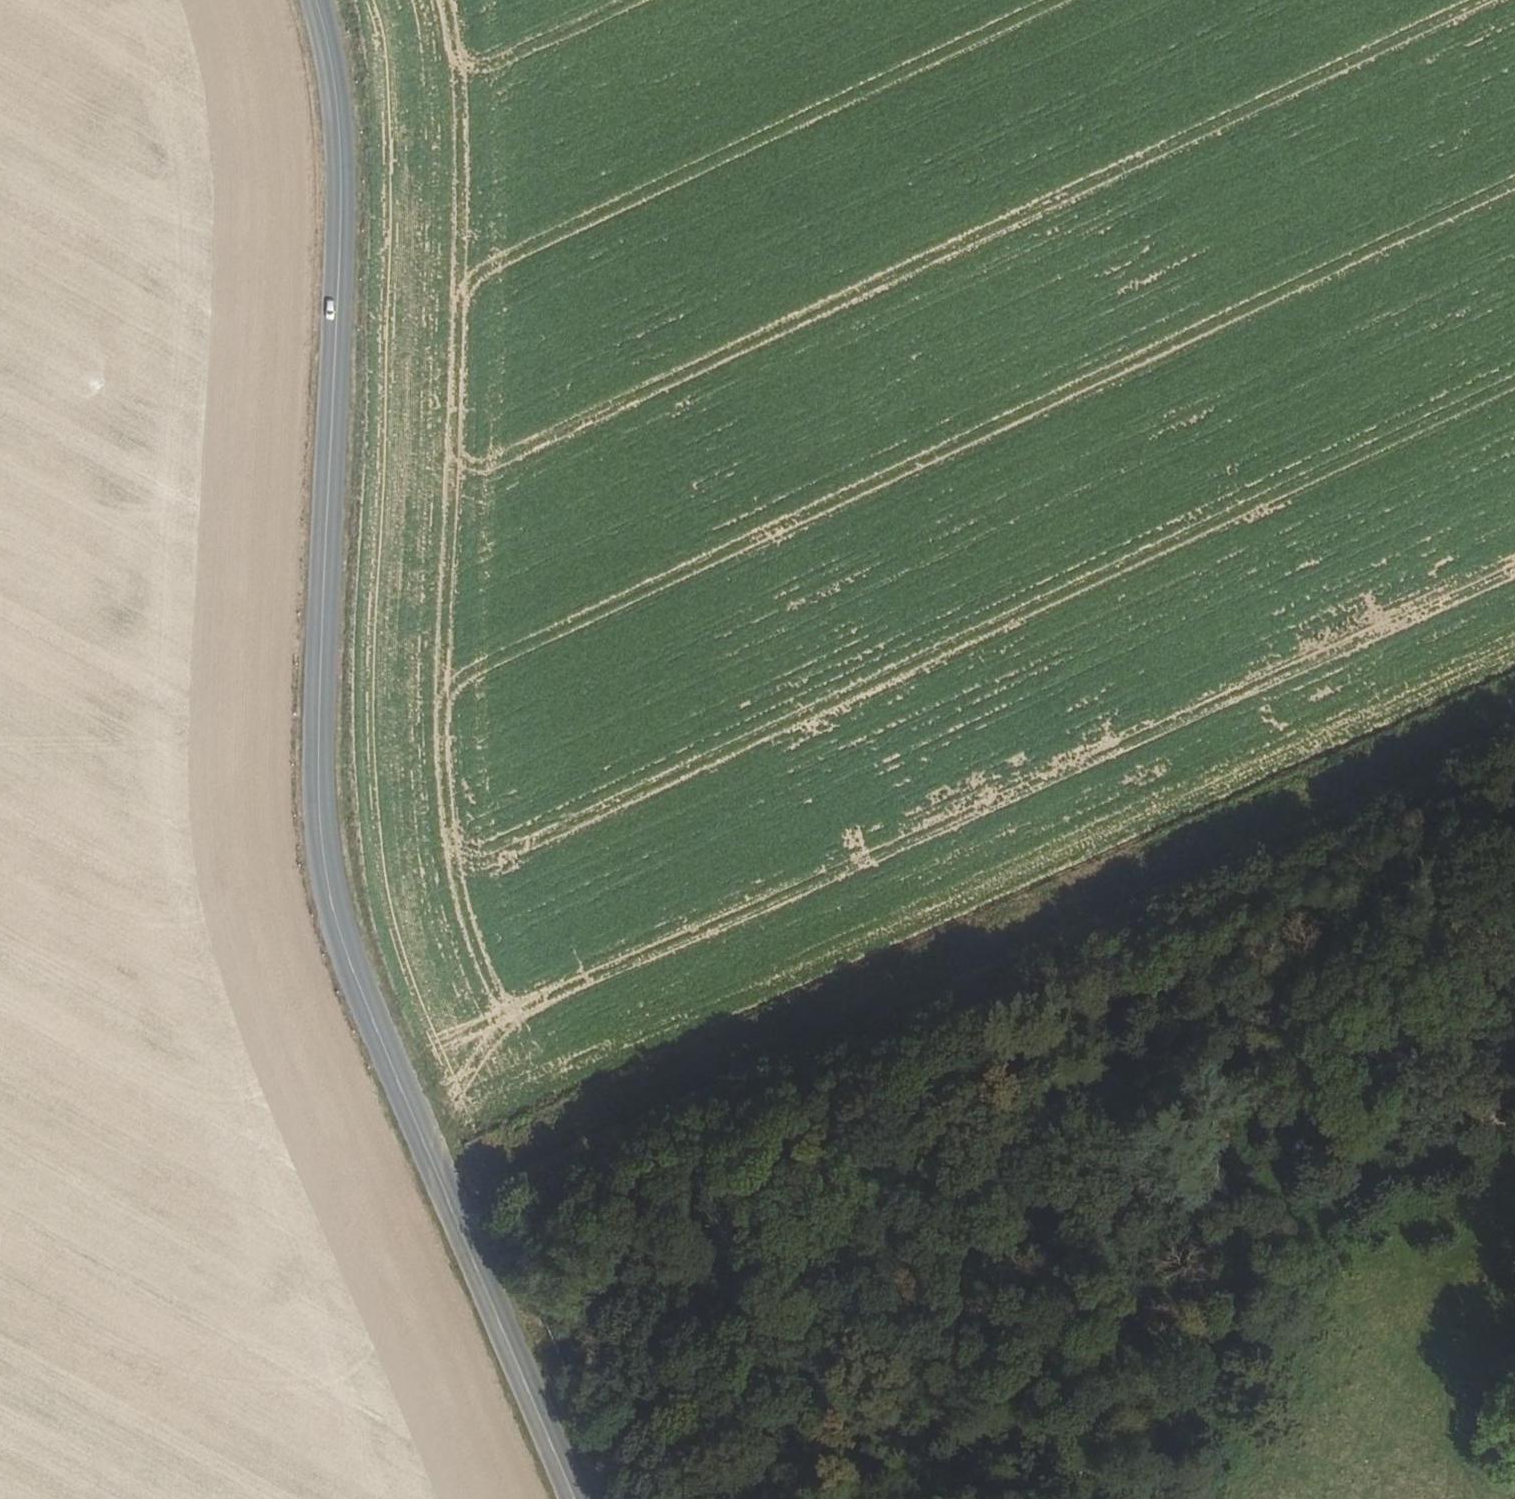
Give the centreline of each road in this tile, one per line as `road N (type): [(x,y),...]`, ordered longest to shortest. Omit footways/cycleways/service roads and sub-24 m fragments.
road 1 (secondary): [(576,1498),(331,912),(318,839),(338,106),(314,0)]

